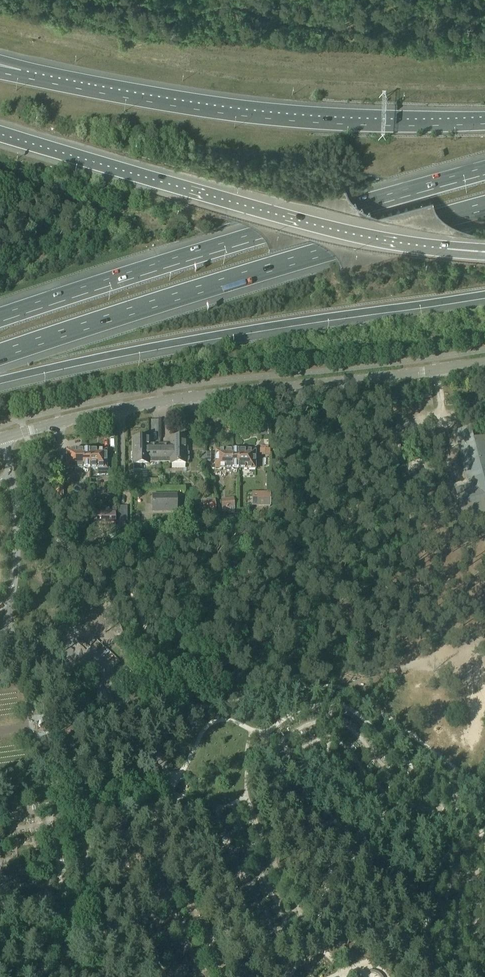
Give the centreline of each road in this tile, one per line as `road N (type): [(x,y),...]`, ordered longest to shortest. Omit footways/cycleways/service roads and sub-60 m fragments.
road 1 (motorway): [(484,171),(0,319)]
road 2 (motorway): [(0,354),(484,207)]
road 3 (motorway): [(0,380),(137,350),(484,295)]
road 4 (tertiary): [(0,439),(160,401),(484,365)]
road 5 (primary): [(484,124),(255,118),(20,77)]
road 6 (primary): [(0,129),(246,203)]
road 7 (motorway): [(246,203),(451,246)]
road 8 (track): [(484,659),(338,688)]

